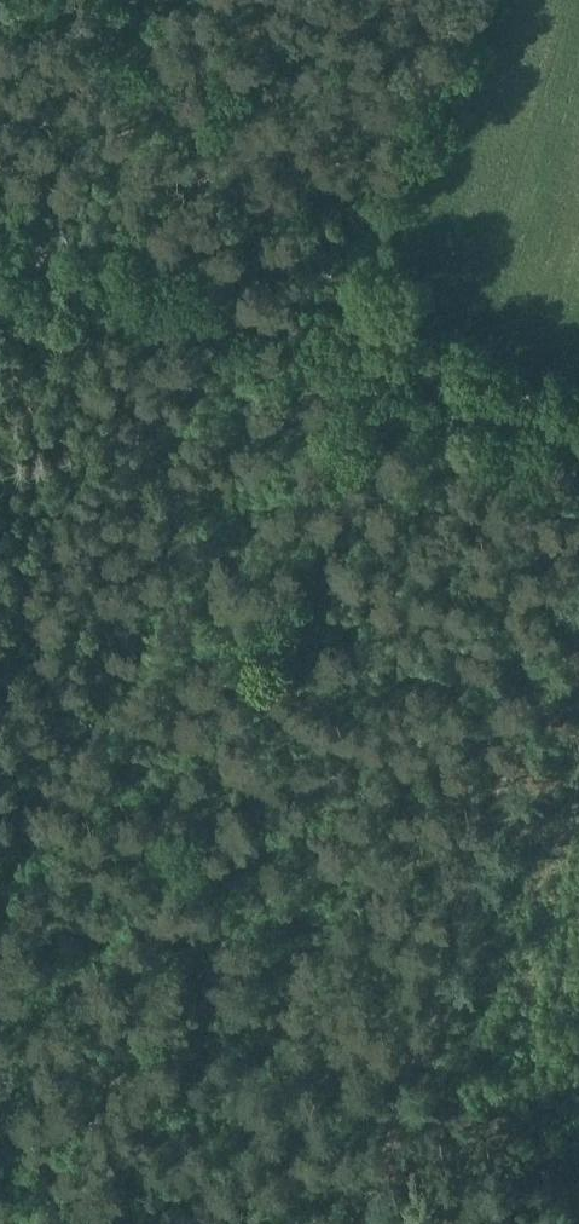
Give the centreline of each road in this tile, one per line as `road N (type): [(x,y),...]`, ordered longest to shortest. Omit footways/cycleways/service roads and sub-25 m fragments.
road 1 (track): [(578,498),(358,1223)]
road 2 (track): [(0,251),(336,335),(578,417)]

